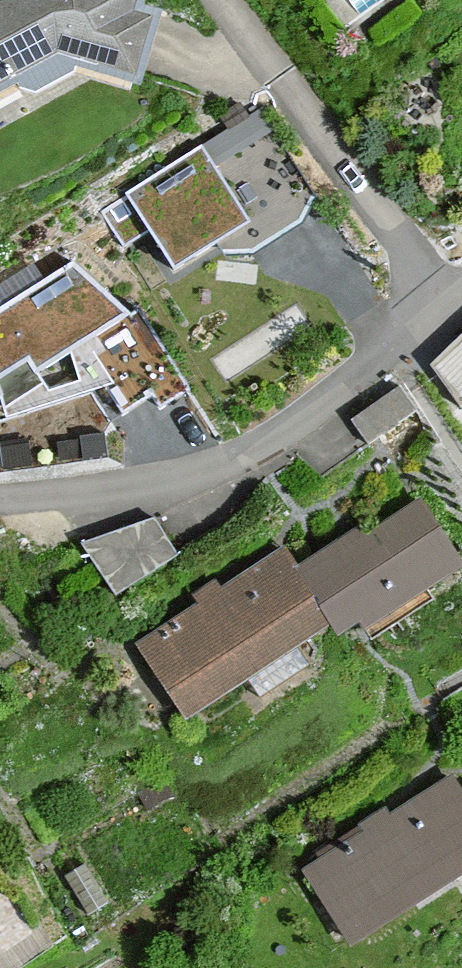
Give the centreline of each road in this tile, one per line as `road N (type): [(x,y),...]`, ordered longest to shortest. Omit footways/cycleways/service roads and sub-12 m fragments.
road 1 (residential): [(451,303),(245,453),(170,480),(0,501)]
road 2 (residential): [(225,0),(451,303)]

